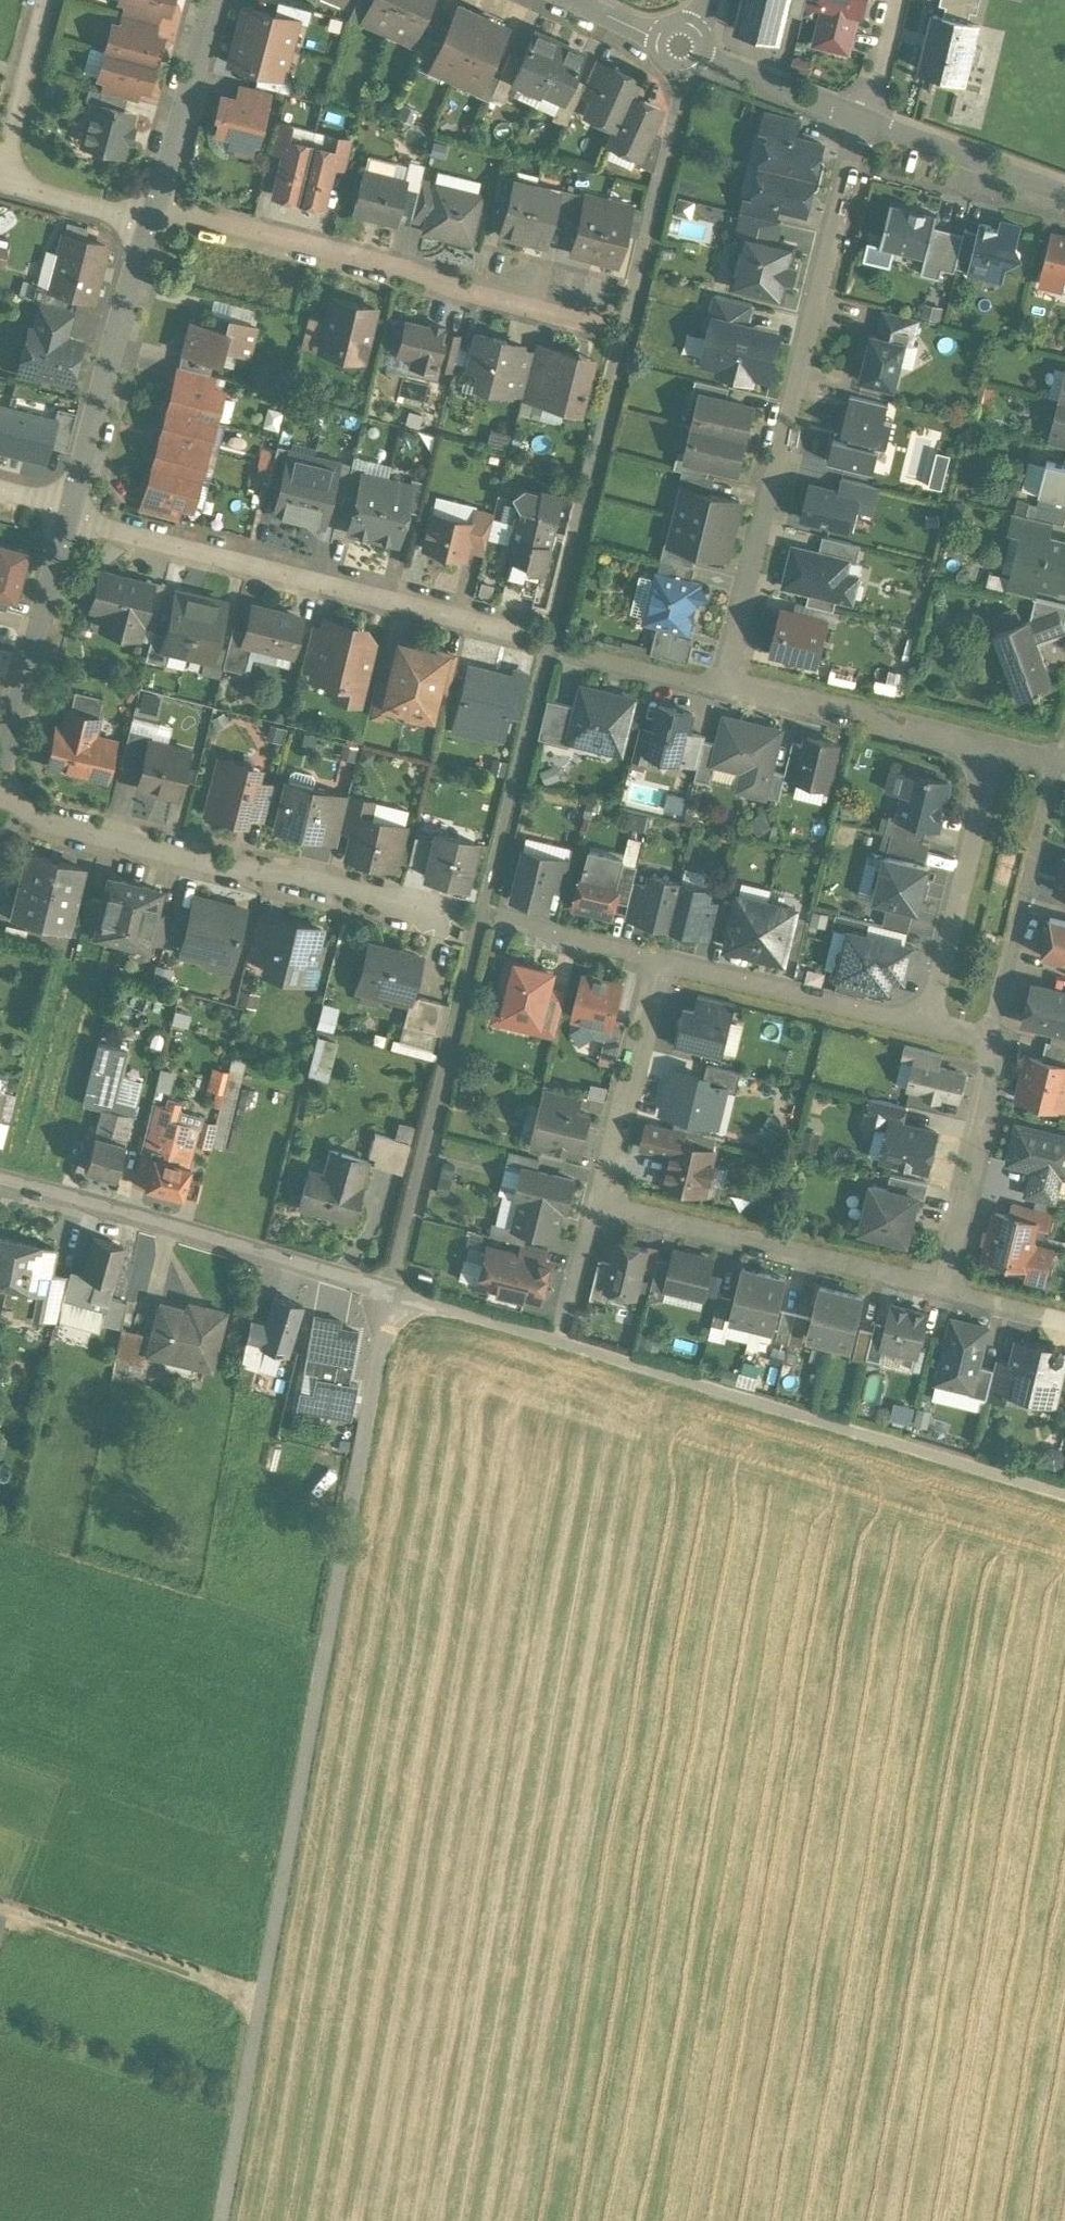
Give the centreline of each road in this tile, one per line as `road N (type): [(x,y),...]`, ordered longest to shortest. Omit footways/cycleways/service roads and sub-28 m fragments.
road 1 (track): [(387,1293),(221,2220)]
road 2 (track): [(1064,1494),(387,1293)]
road 3 (residential): [(864,118),(722,694)]
road 4 (residential): [(0,796),(64,842),(258,890),(301,889),(478,938)]
road 5 (residential): [(69,525),(528,633)]
road 6 (residential): [(156,212),(609,330)]
road 7 (residential): [(387,1293),(0,1184)]
road 8 (residential): [(600,1204),(942,1292)]
road 9 (residential): [(923,1027),(985,1043),(996,1066),(942,1292)]
road 10 (residential): [(69,518),(151,228)]
road 11 (residential): [(923,1027),(993,752)]
road 12 (residential): [(993,752),(722,694)]
road 13 (track): [(258,2001),(0,1912)]
road 14 (residential): [(659,965),(923,1027)]
road 15 (residential): [(0,770),(69,525)]
road 16 (residential): [(659,965),(600,1204)]
road 17 (residential): [(156,212),(212,0)]
road 18 (residential): [(1064,190),(864,118)]
road 19 (residential): [(483,918),(659,965)]
road 20 (residential): [(722,694),(545,653)]
road 21 (residential): [(0,171),(45,0)]
road 22 (residential): [(864,118),(703,56)]
road 23 (residential): [(151,228),(0,184)]
road 24 (residential): [(600,1204),(558,1331)]
road 25 (residential): [(942,1292),(1064,1324)]
road 26 (residential): [(894,0),(864,118)]

